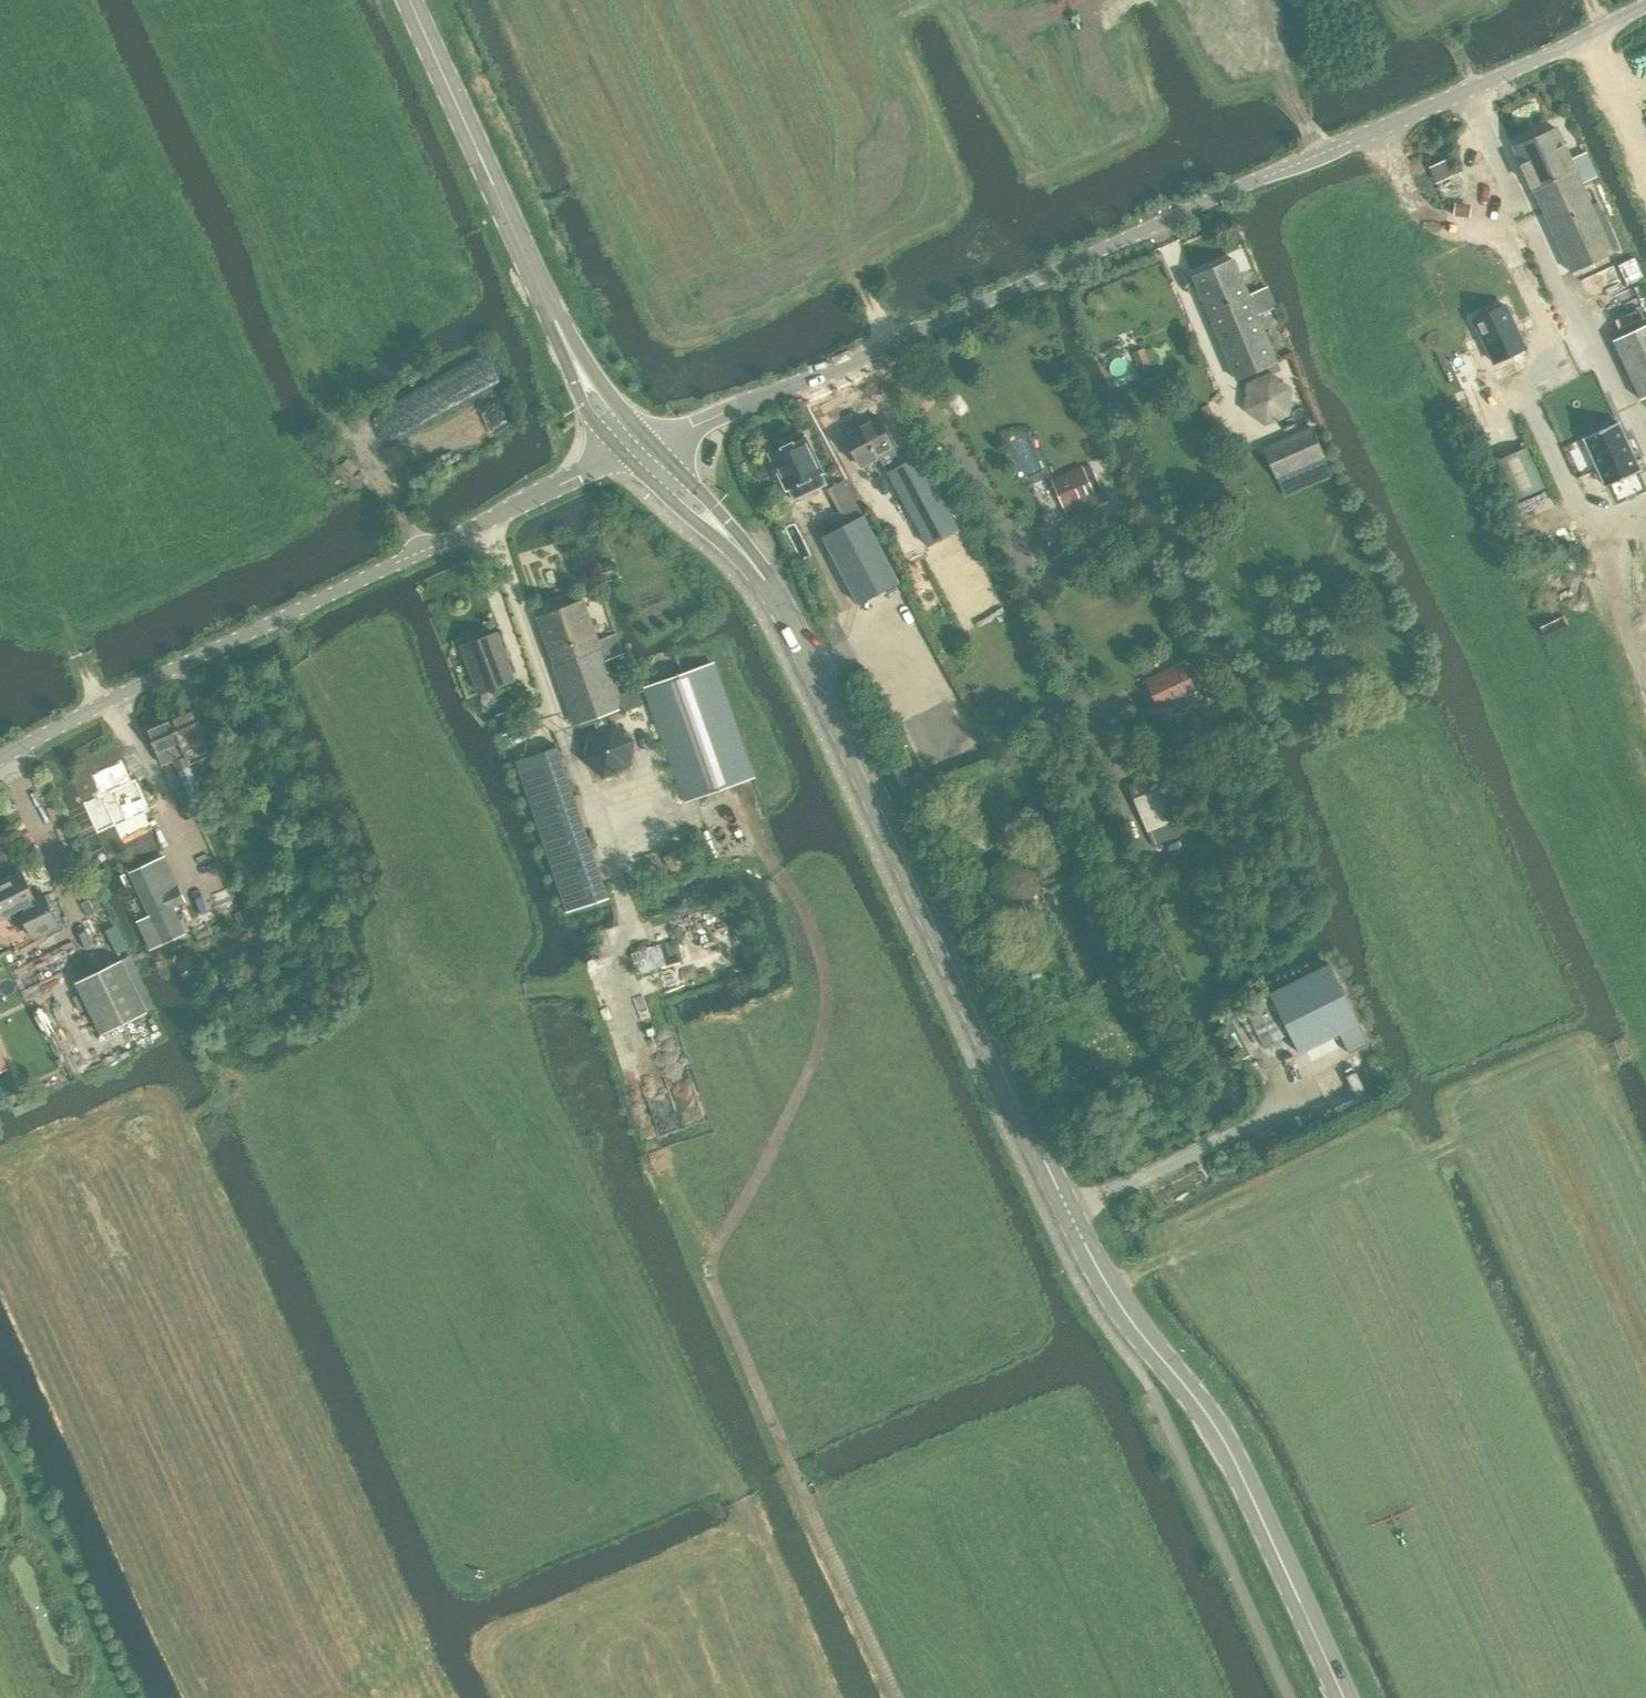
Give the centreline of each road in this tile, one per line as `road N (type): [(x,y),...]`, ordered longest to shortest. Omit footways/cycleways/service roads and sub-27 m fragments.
road 1 (secondary): [(1345,1697),(1217,1428),(1134,1325),(1087,1249),(772,592),(720,528),(637,451)]
road 2 (track): [(608,860),(728,822),(767,852),(805,904),(824,959),(827,1012),(812,1069),(718,1242),(711,1268),(900,1697)]
road 3 (unclassified): [(637,451),(1472,91),(1645,7)]
road 4 (unclassified): [(0,764),(235,639),(637,451)]
road 5 (secondary): [(637,451),(582,379),(410,0)]

